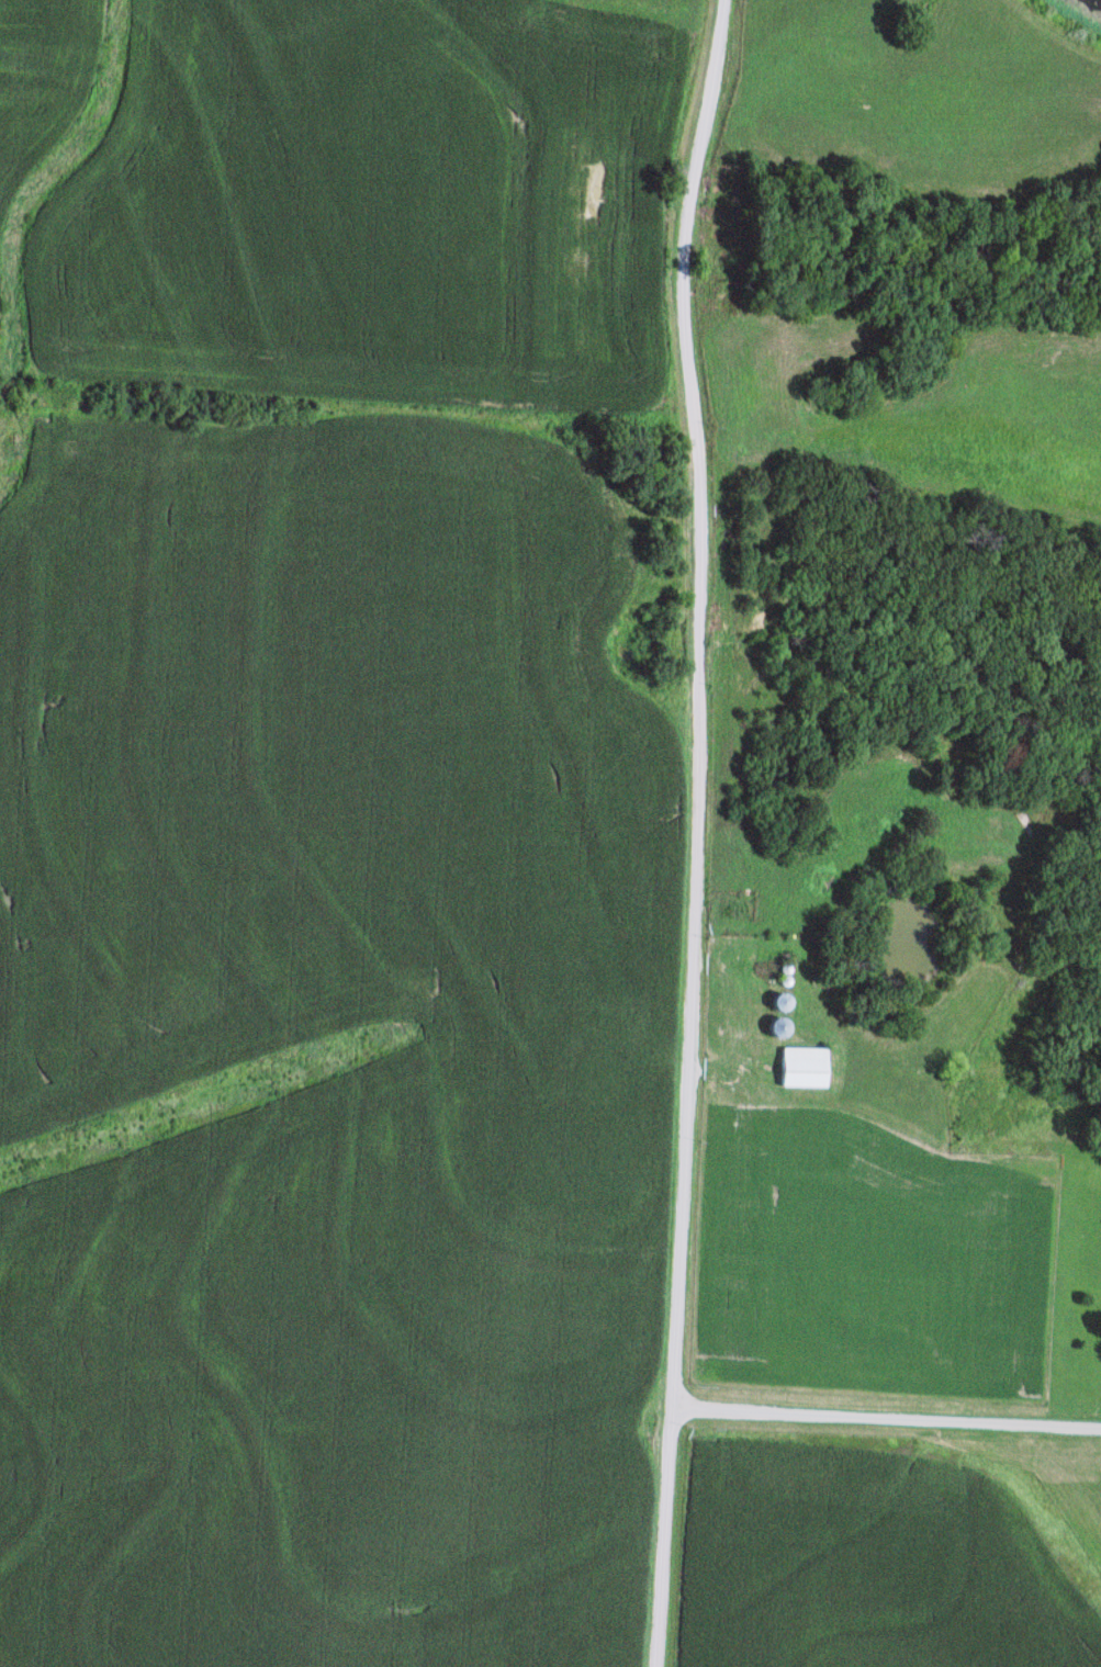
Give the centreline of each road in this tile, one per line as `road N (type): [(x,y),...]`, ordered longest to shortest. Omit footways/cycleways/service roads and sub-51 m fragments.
road 1 (residential): [(728,0),(683,263),(701,463),(701,858),(659,1666)]
road 2 (residential): [(1100,1425),(676,1404)]

